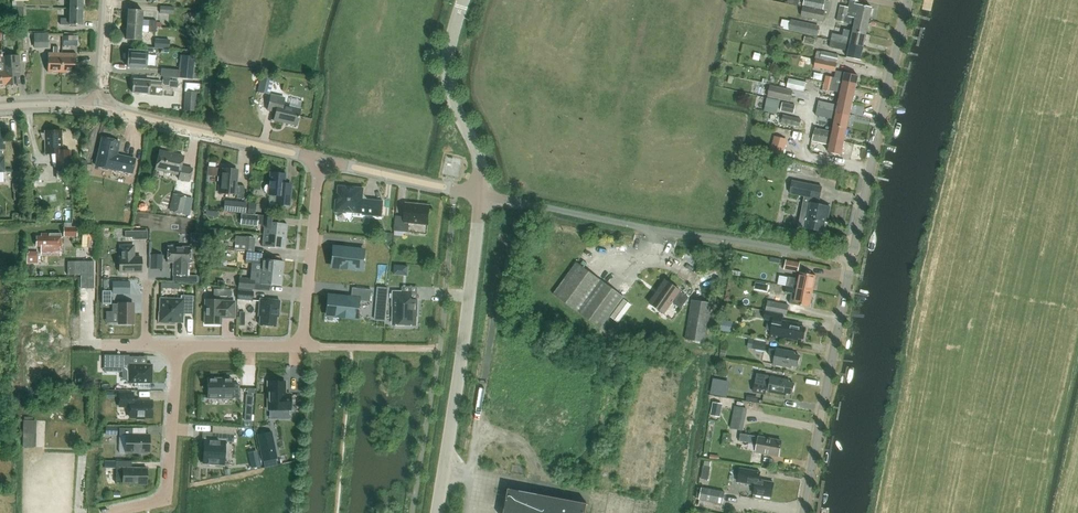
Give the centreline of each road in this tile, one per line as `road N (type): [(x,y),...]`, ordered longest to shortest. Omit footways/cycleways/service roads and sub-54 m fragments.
road 1 (unclassified): [(482,194),(851,259)]
road 2 (unclassified): [(482,194),(439,512)]
road 3 (unclassified): [(851,259),(907,0)]
road 4 (residential): [(803,512),(851,259)]
road 5 (unclassified): [(97,105),(320,159)]
road 6 (residential): [(176,345),(166,499),(105,512)]
road 7 (unclassified): [(463,0),(449,83),(480,155),(482,194)]
road 8 (residential): [(302,345),(320,159)]
road 9 (unclassified): [(320,159),(482,194)]
road 10 (residential): [(176,345),(302,345)]

